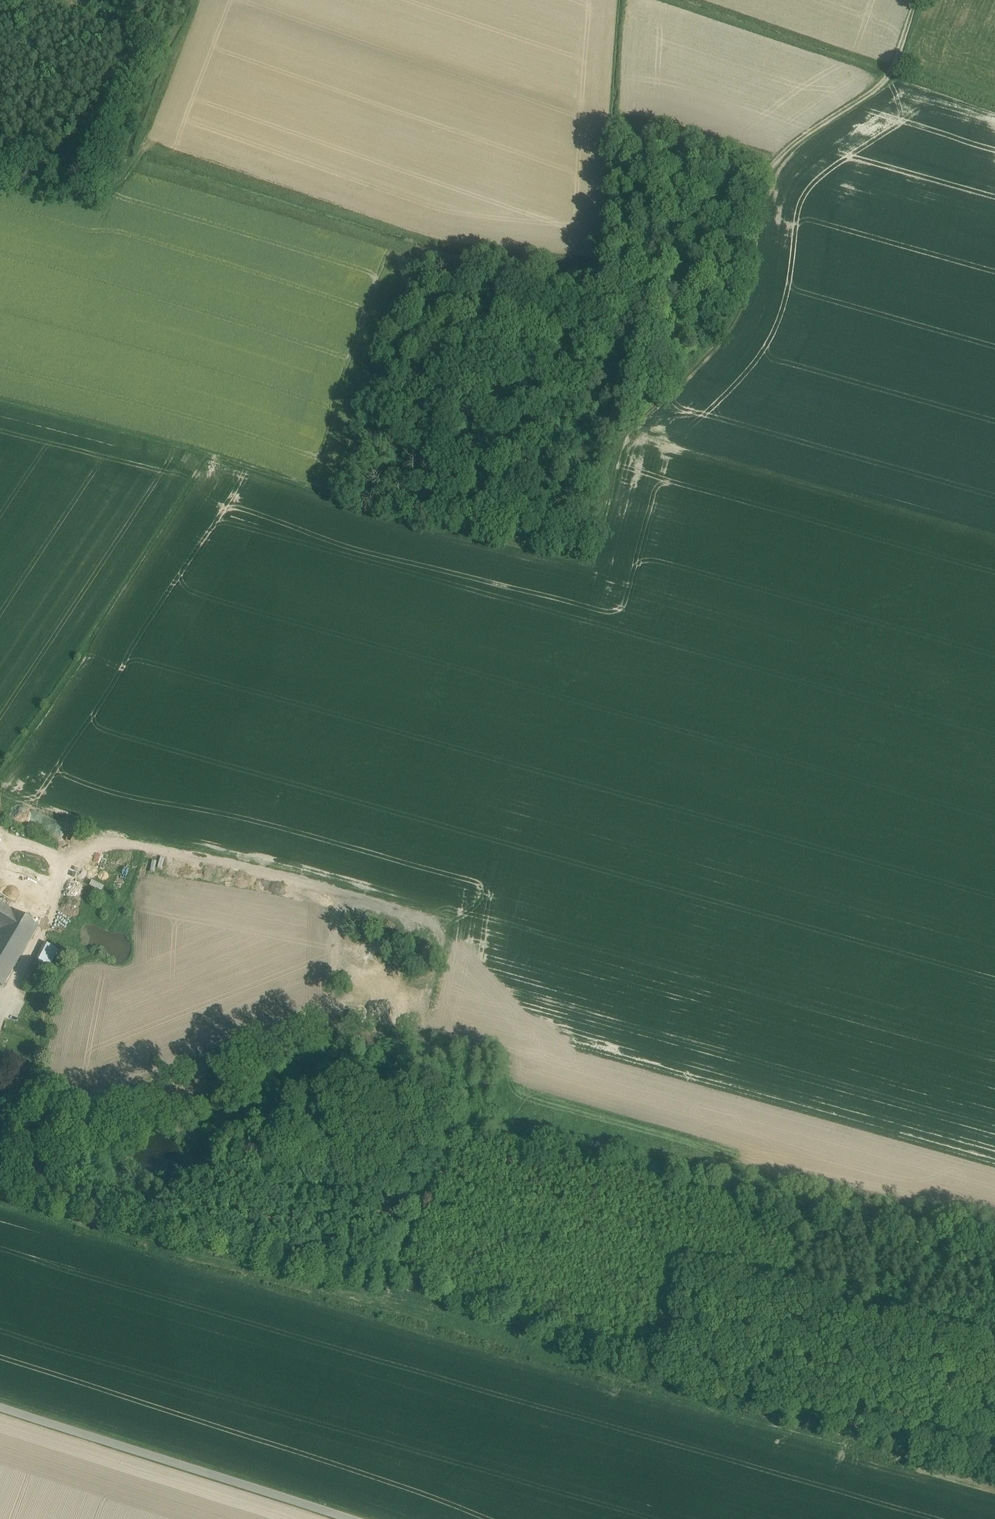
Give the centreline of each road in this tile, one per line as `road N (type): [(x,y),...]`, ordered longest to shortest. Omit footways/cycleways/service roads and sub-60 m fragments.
road 1 (track): [(917,0),(882,86),(797,139),(771,165),(748,301),(738,322),(631,428),(596,565),(483,540),(218,455),(0,399)]
road 2 (track): [(994,1350),(38,1088)]
road 3 (unclassified): [(353,1518),(0,1406)]

